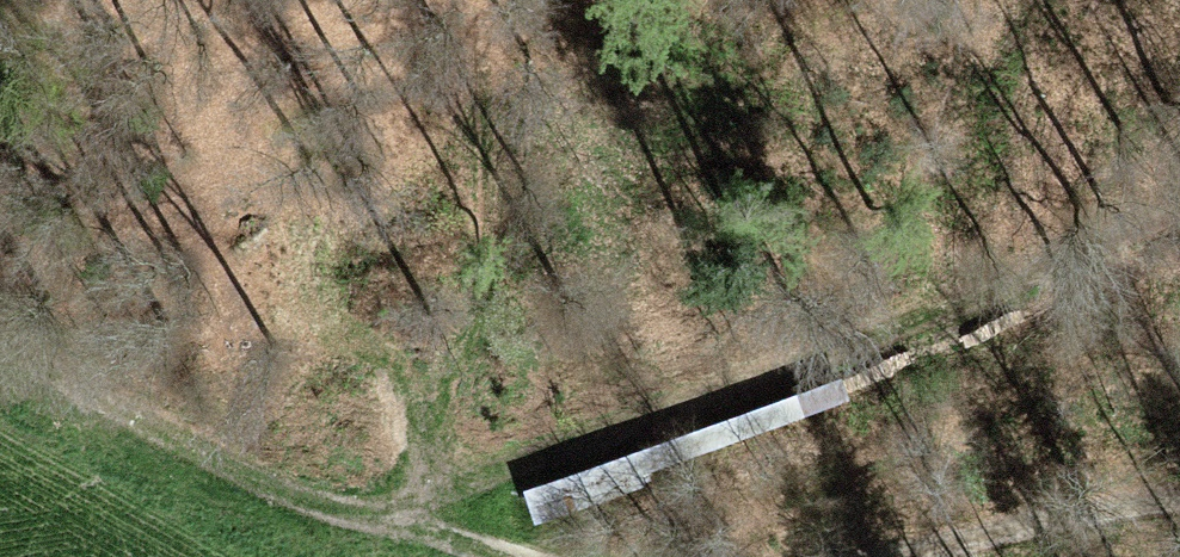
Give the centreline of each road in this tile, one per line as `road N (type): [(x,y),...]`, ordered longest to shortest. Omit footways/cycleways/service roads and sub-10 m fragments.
road 1 (track): [(420,496),(918,321),(1179,216)]
road 2 (track): [(578,556),(420,496),(331,502),(276,488),(204,458),(0,340)]
road 3 (track): [(1179,505),(913,556)]

